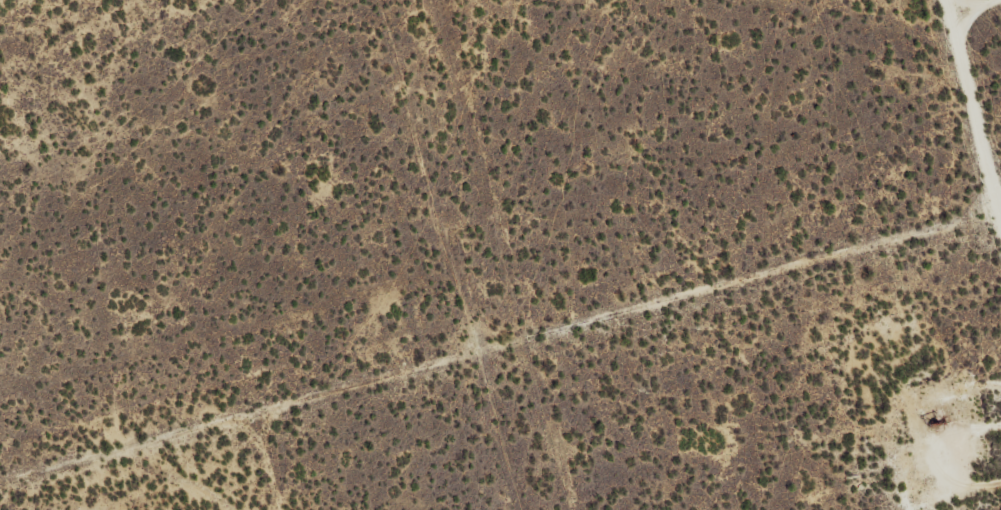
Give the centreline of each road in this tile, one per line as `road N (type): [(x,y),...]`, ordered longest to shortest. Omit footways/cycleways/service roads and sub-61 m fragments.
road 1 (track): [(1000,138),(961,0)]

